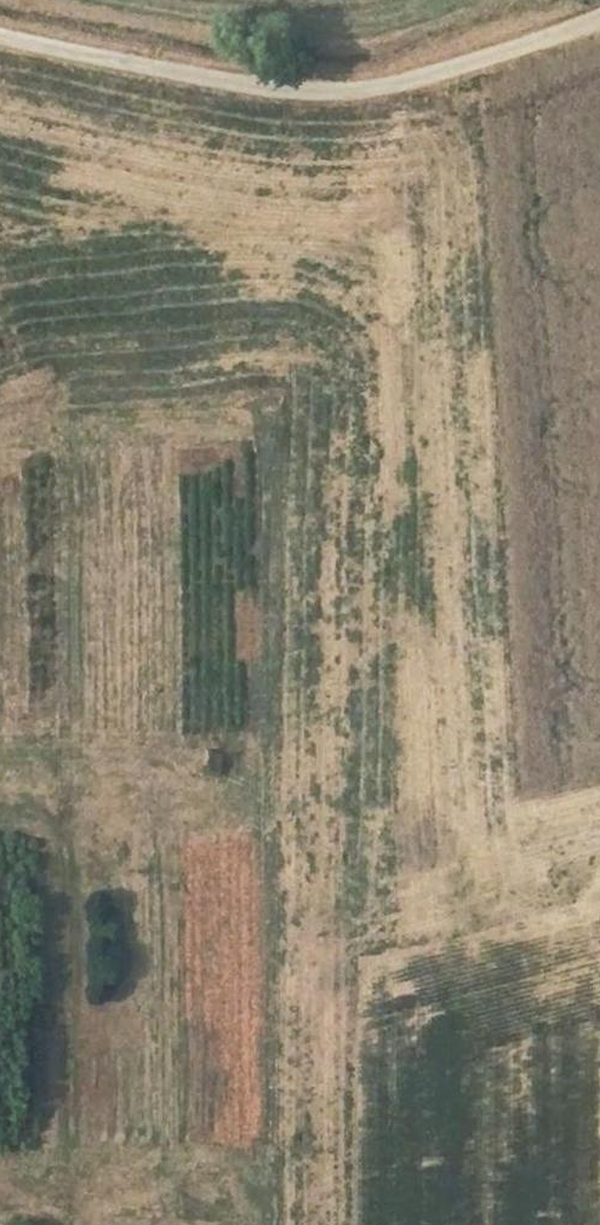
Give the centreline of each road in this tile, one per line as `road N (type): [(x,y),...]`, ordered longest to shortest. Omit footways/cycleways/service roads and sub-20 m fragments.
road 1 (track): [(599,18),(520,53),(407,82),(308,90),(0,38)]

